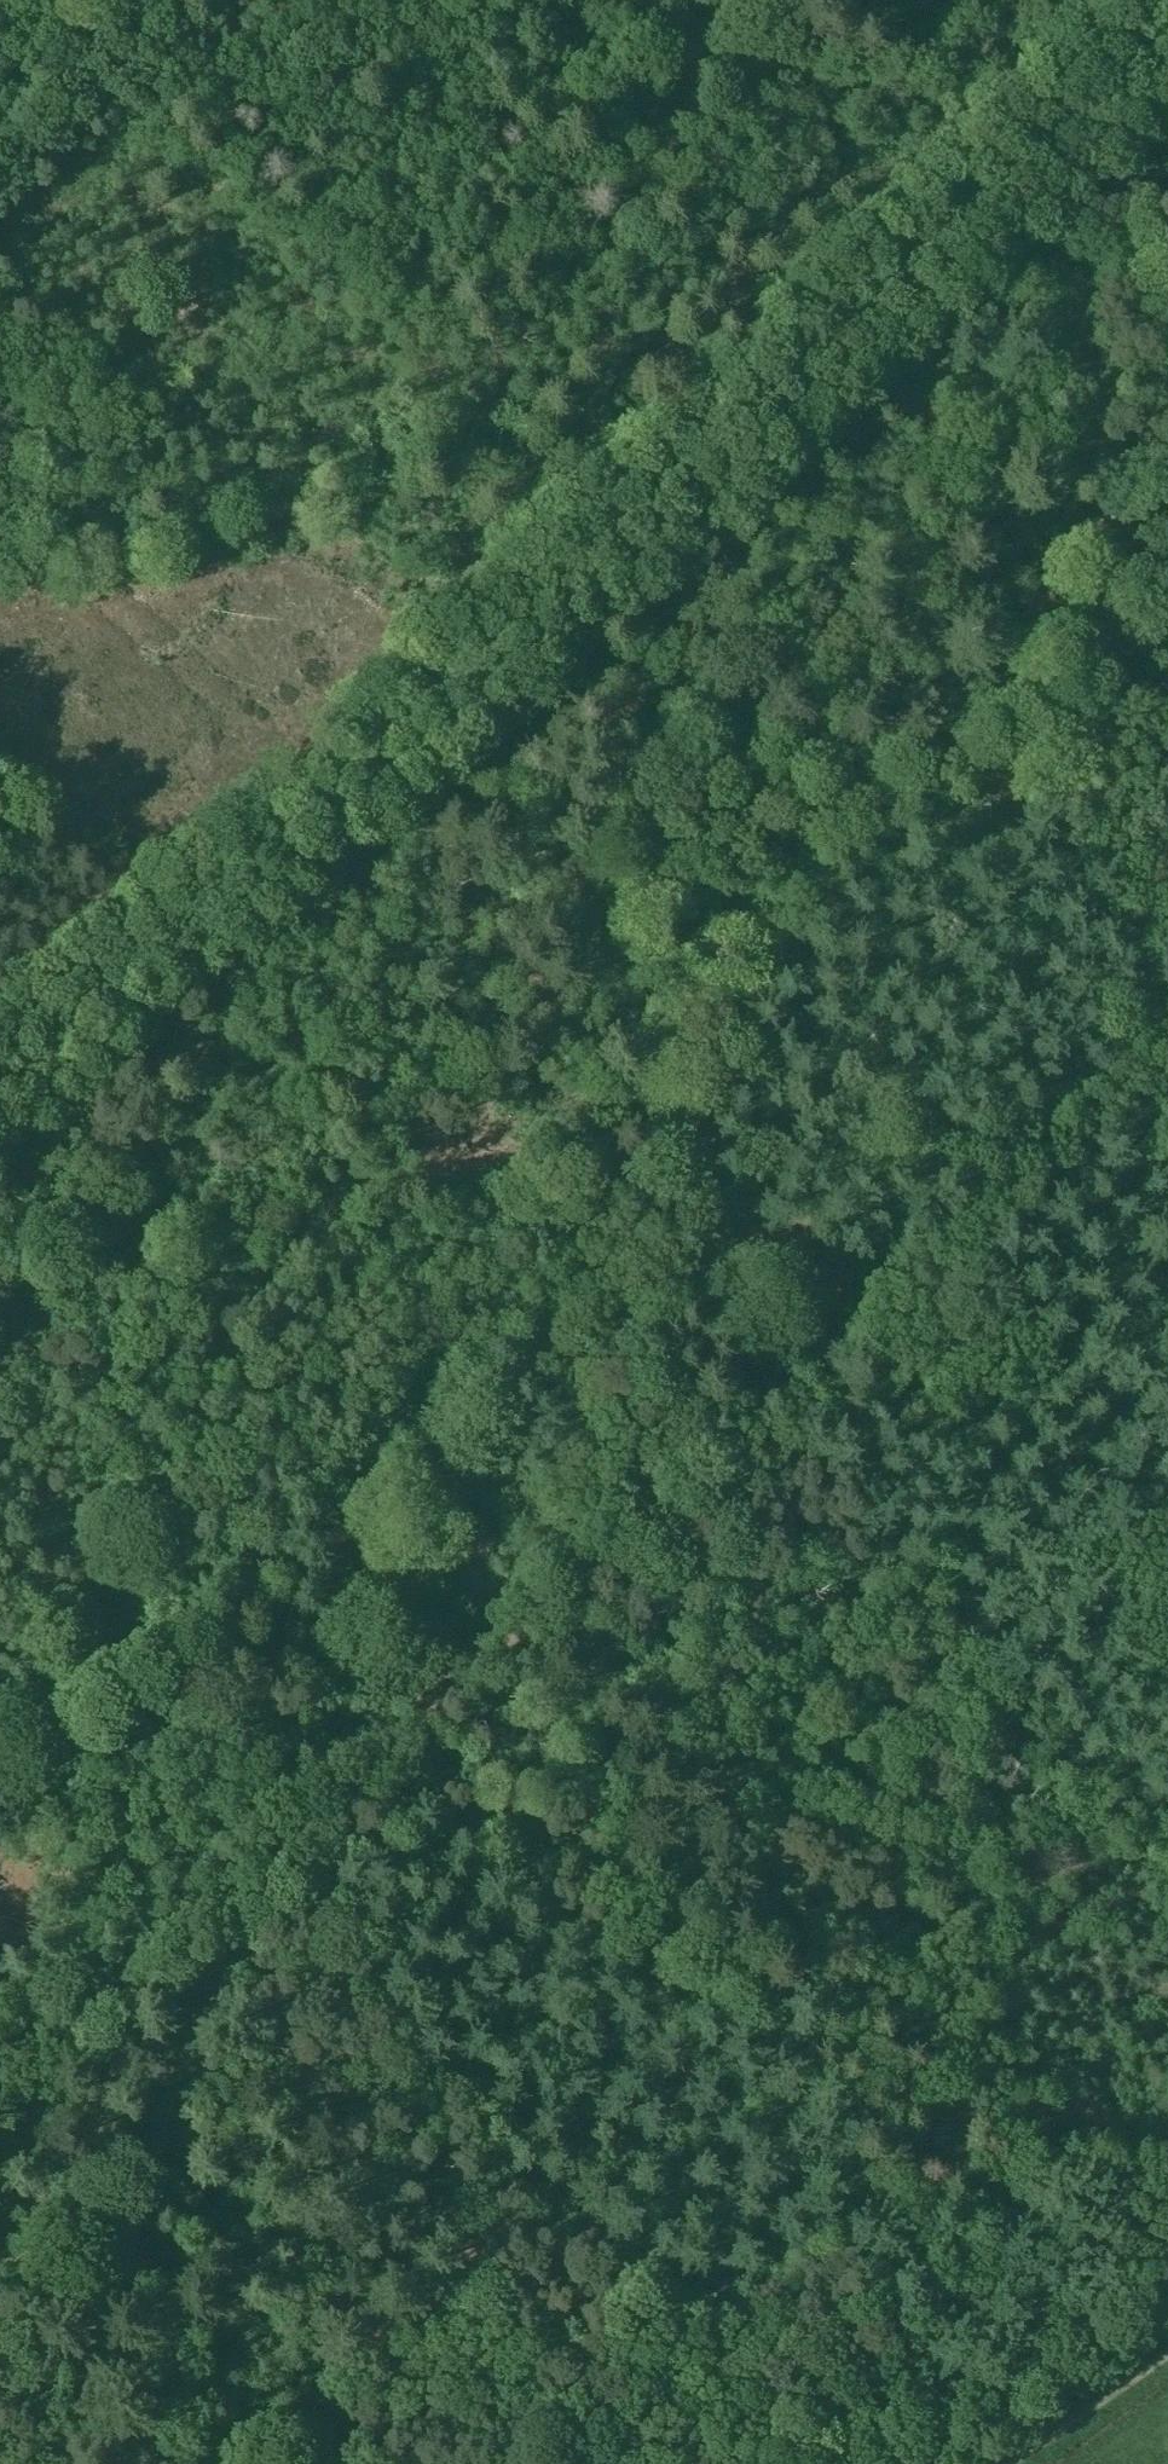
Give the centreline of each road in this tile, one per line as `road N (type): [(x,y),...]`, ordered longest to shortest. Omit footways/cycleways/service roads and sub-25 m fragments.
road 1 (track): [(0,1087),(728,414),(1167,30)]
road 2 (track): [(1000,2463),(1167,2344)]

